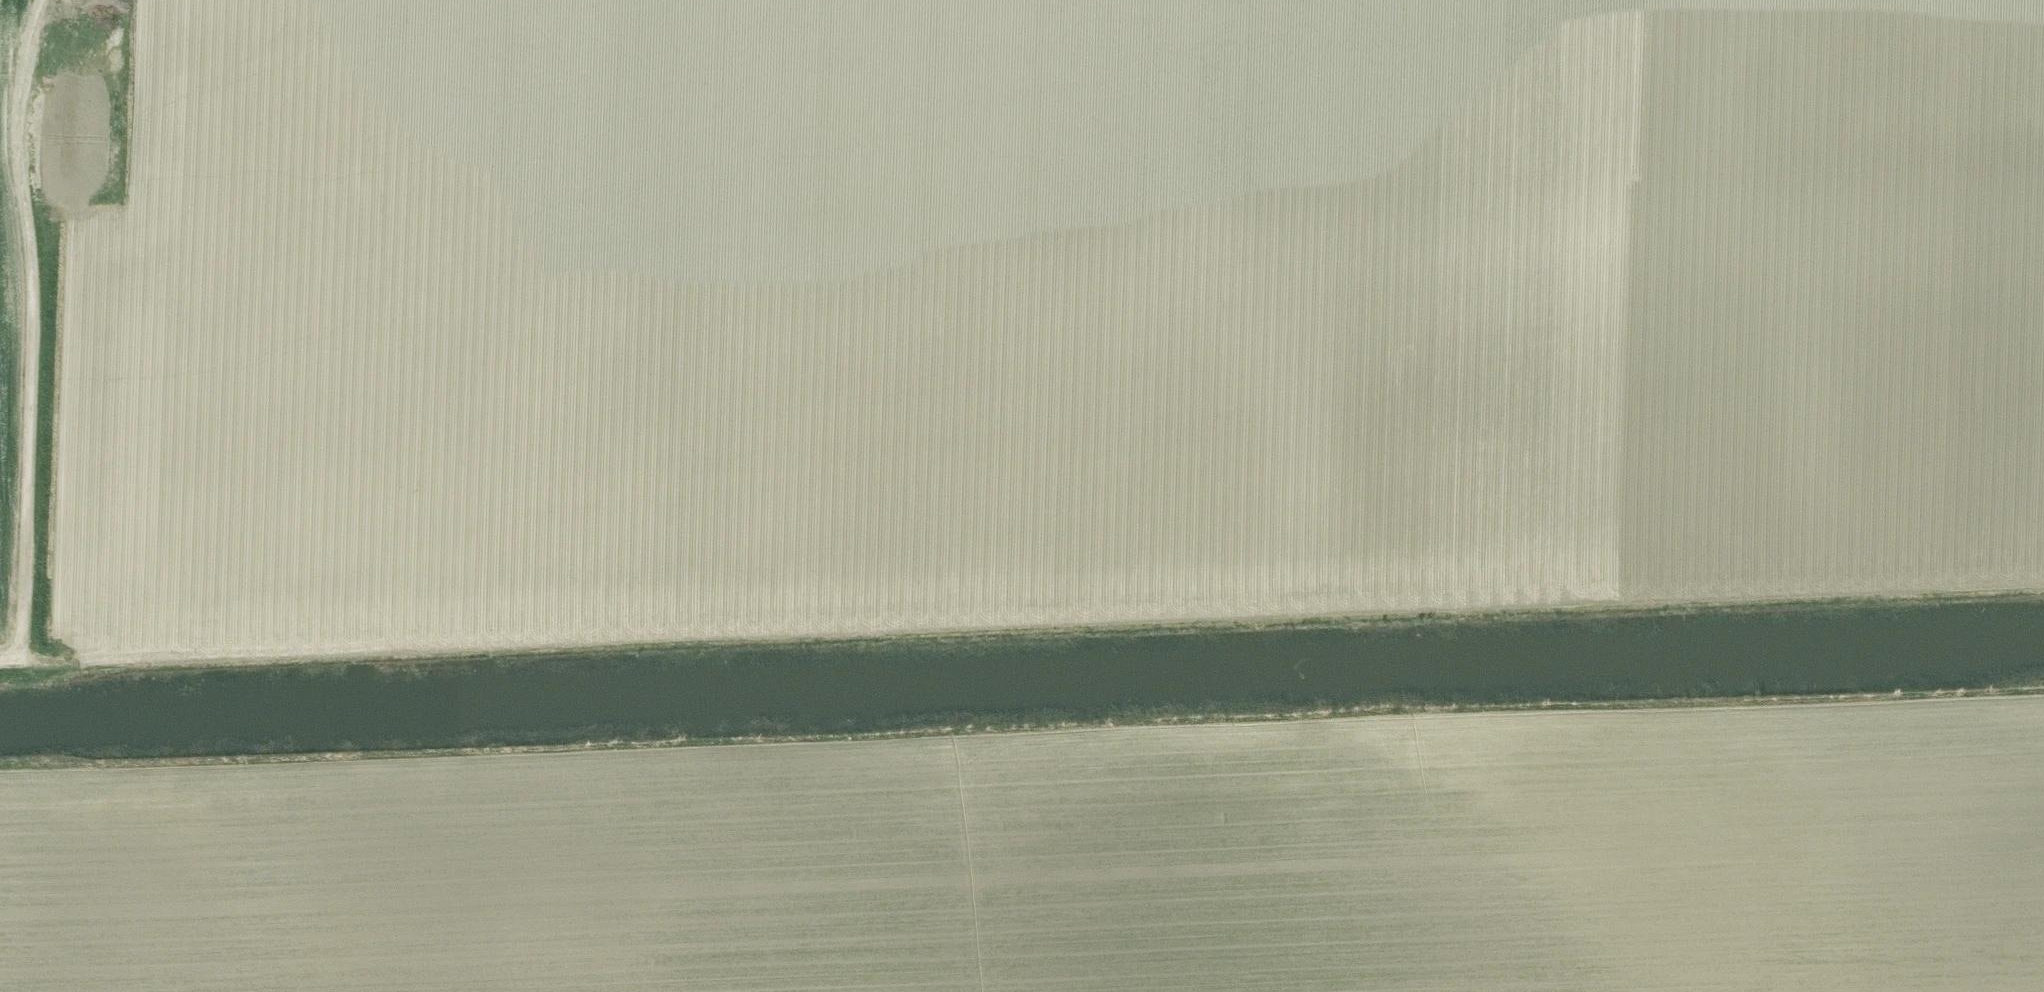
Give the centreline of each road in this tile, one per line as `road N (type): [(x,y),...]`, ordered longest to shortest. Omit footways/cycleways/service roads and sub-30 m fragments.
road 1 (track): [(42,0),(24,148),(38,251),(26,650),(0,662)]

